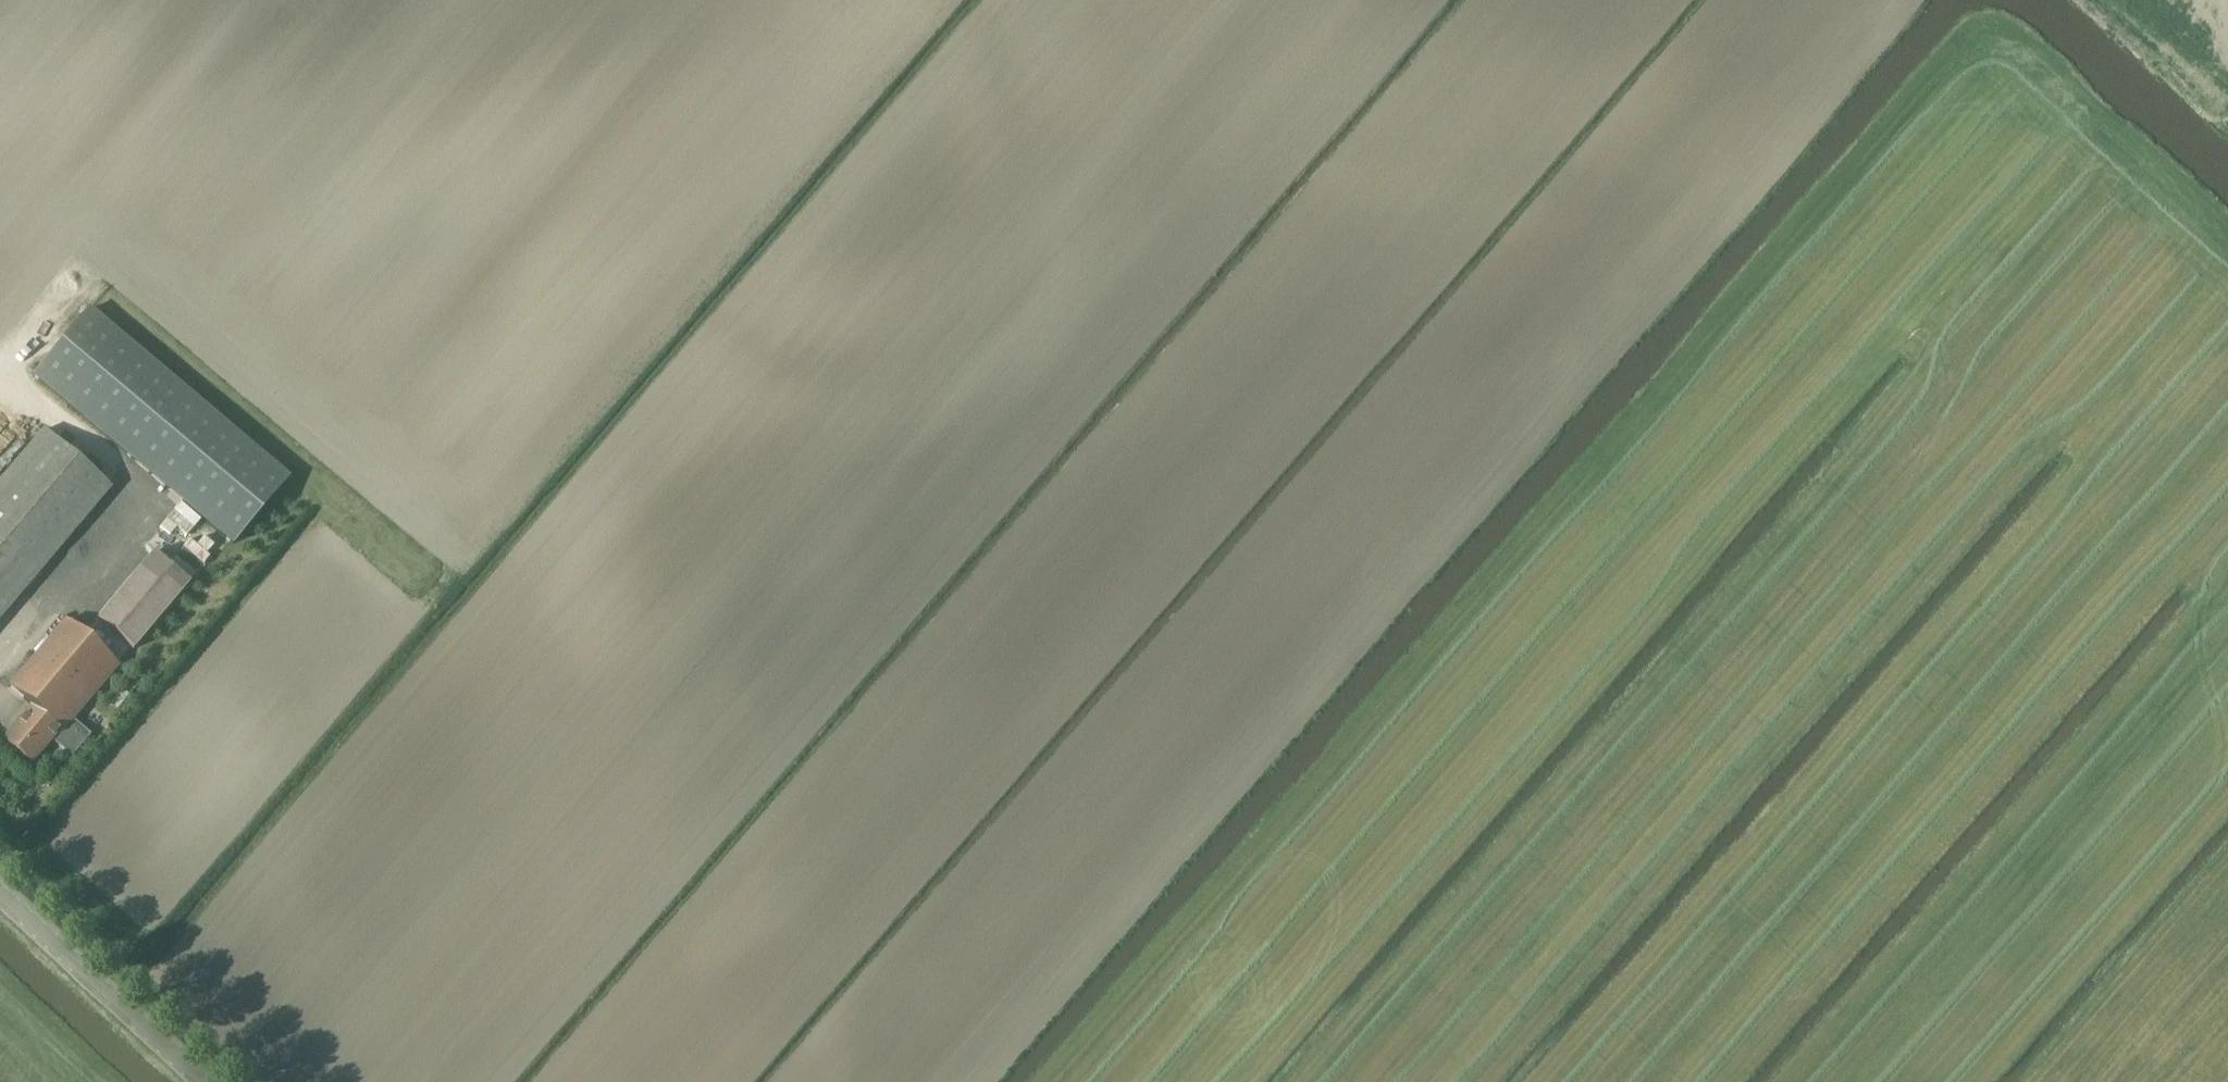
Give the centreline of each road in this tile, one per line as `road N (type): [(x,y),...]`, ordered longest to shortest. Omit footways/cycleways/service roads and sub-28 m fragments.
road 1 (unclassified): [(192,1081),(0,902)]
road 2 (track): [(94,257),(0,367)]

